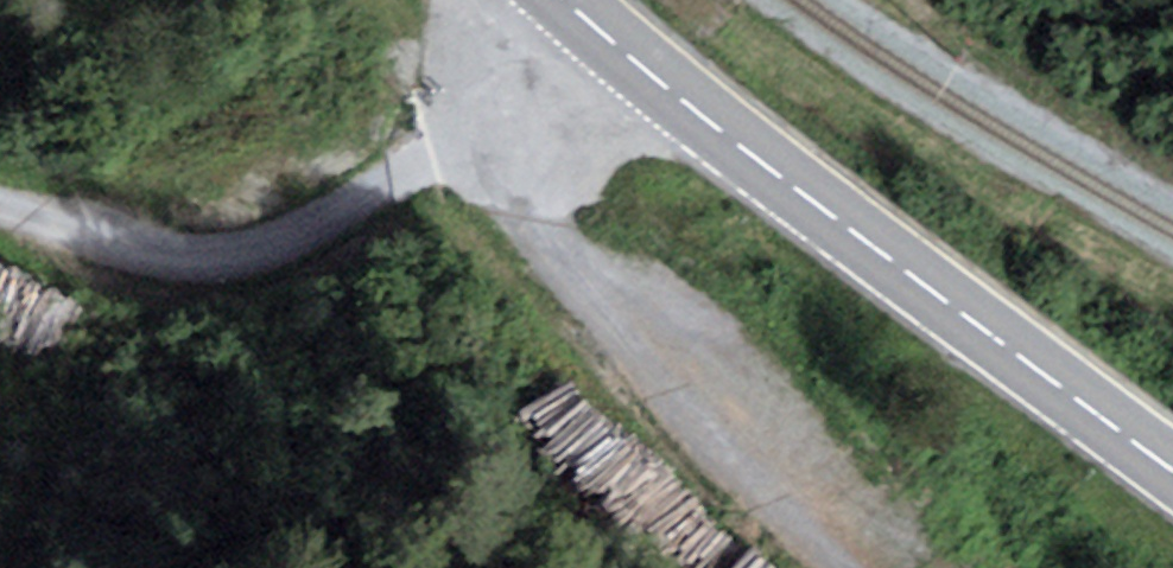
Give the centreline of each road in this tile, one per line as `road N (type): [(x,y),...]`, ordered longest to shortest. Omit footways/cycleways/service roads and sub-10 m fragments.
road 1 (primary): [(566,0),(707,120),(1172,470)]
road 2 (track): [(585,16),(456,145),(230,249),(43,223),(0,204)]
road 3 (track): [(456,145),(696,425),(833,567)]

